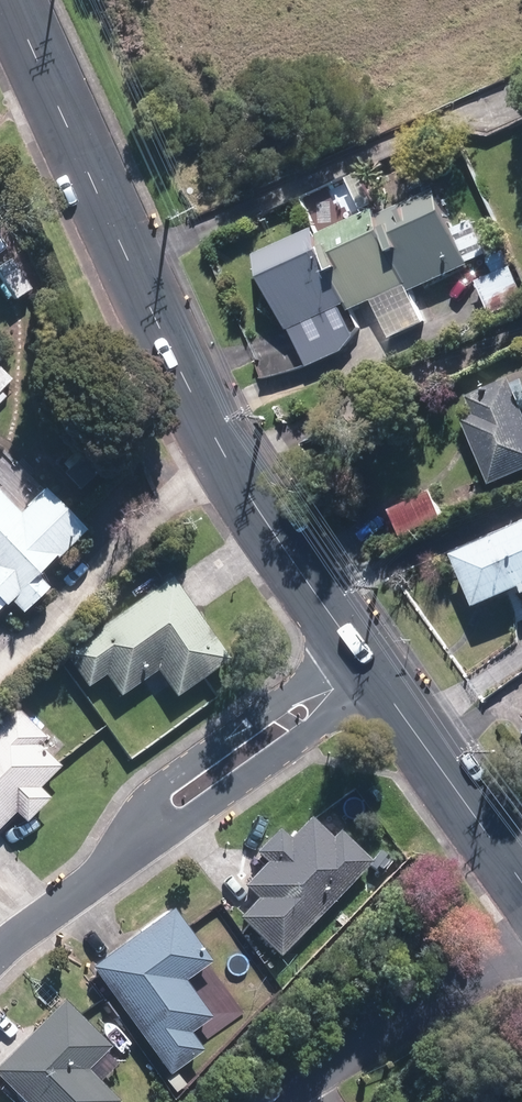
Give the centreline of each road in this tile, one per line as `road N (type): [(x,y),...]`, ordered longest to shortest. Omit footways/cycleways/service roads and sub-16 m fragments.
road 1 (residential): [(349,638),(246,491),(178,366),(9,0)]
road 2 (residential): [(115,853),(147,804),(349,638)]
road 3 (residential): [(376,676),(189,822),(115,853)]
road 4 (residential): [(521,881),(376,676)]
road 5 (residential): [(115,853),(0,951)]

